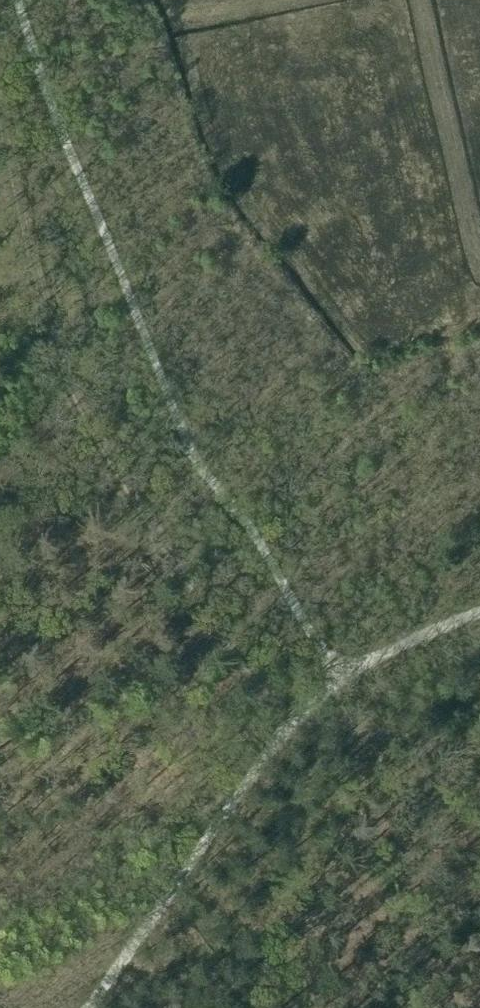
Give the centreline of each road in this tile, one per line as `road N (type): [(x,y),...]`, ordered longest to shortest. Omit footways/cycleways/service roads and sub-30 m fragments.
road 1 (track): [(479,246),(418,0)]

